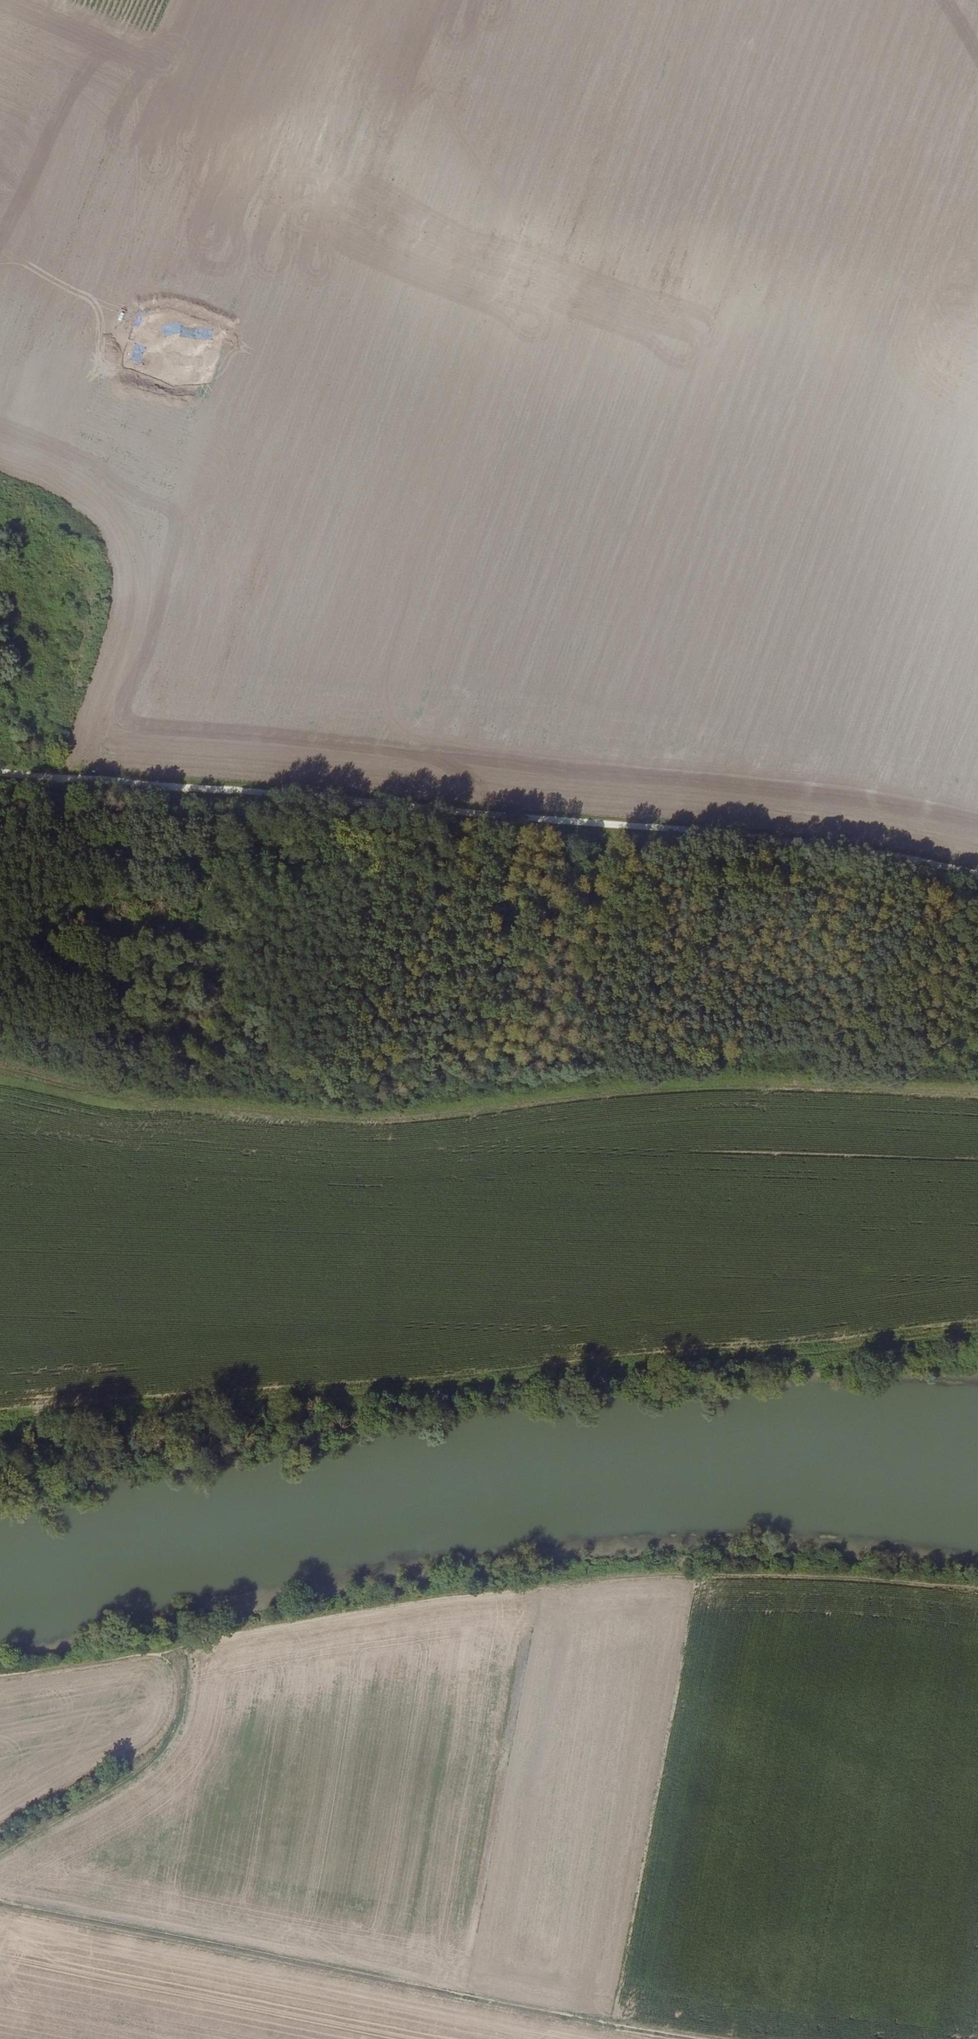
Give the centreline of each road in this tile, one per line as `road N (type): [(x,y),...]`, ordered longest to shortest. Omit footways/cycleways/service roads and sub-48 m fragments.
road 1 (track): [(0,1064),(182,1102),(339,1116),(597,1086),(786,1077),(977,1091)]
road 2 (track): [(0,773),(679,826),(977,873)]
road 3 (track): [(658,2038),(0,1907)]
road 4 (track): [(0,1847),(157,1754),(178,1712),(181,1649),(164,1640),(0,1666)]
road 5 (track): [(85,598),(82,657),(27,775)]

